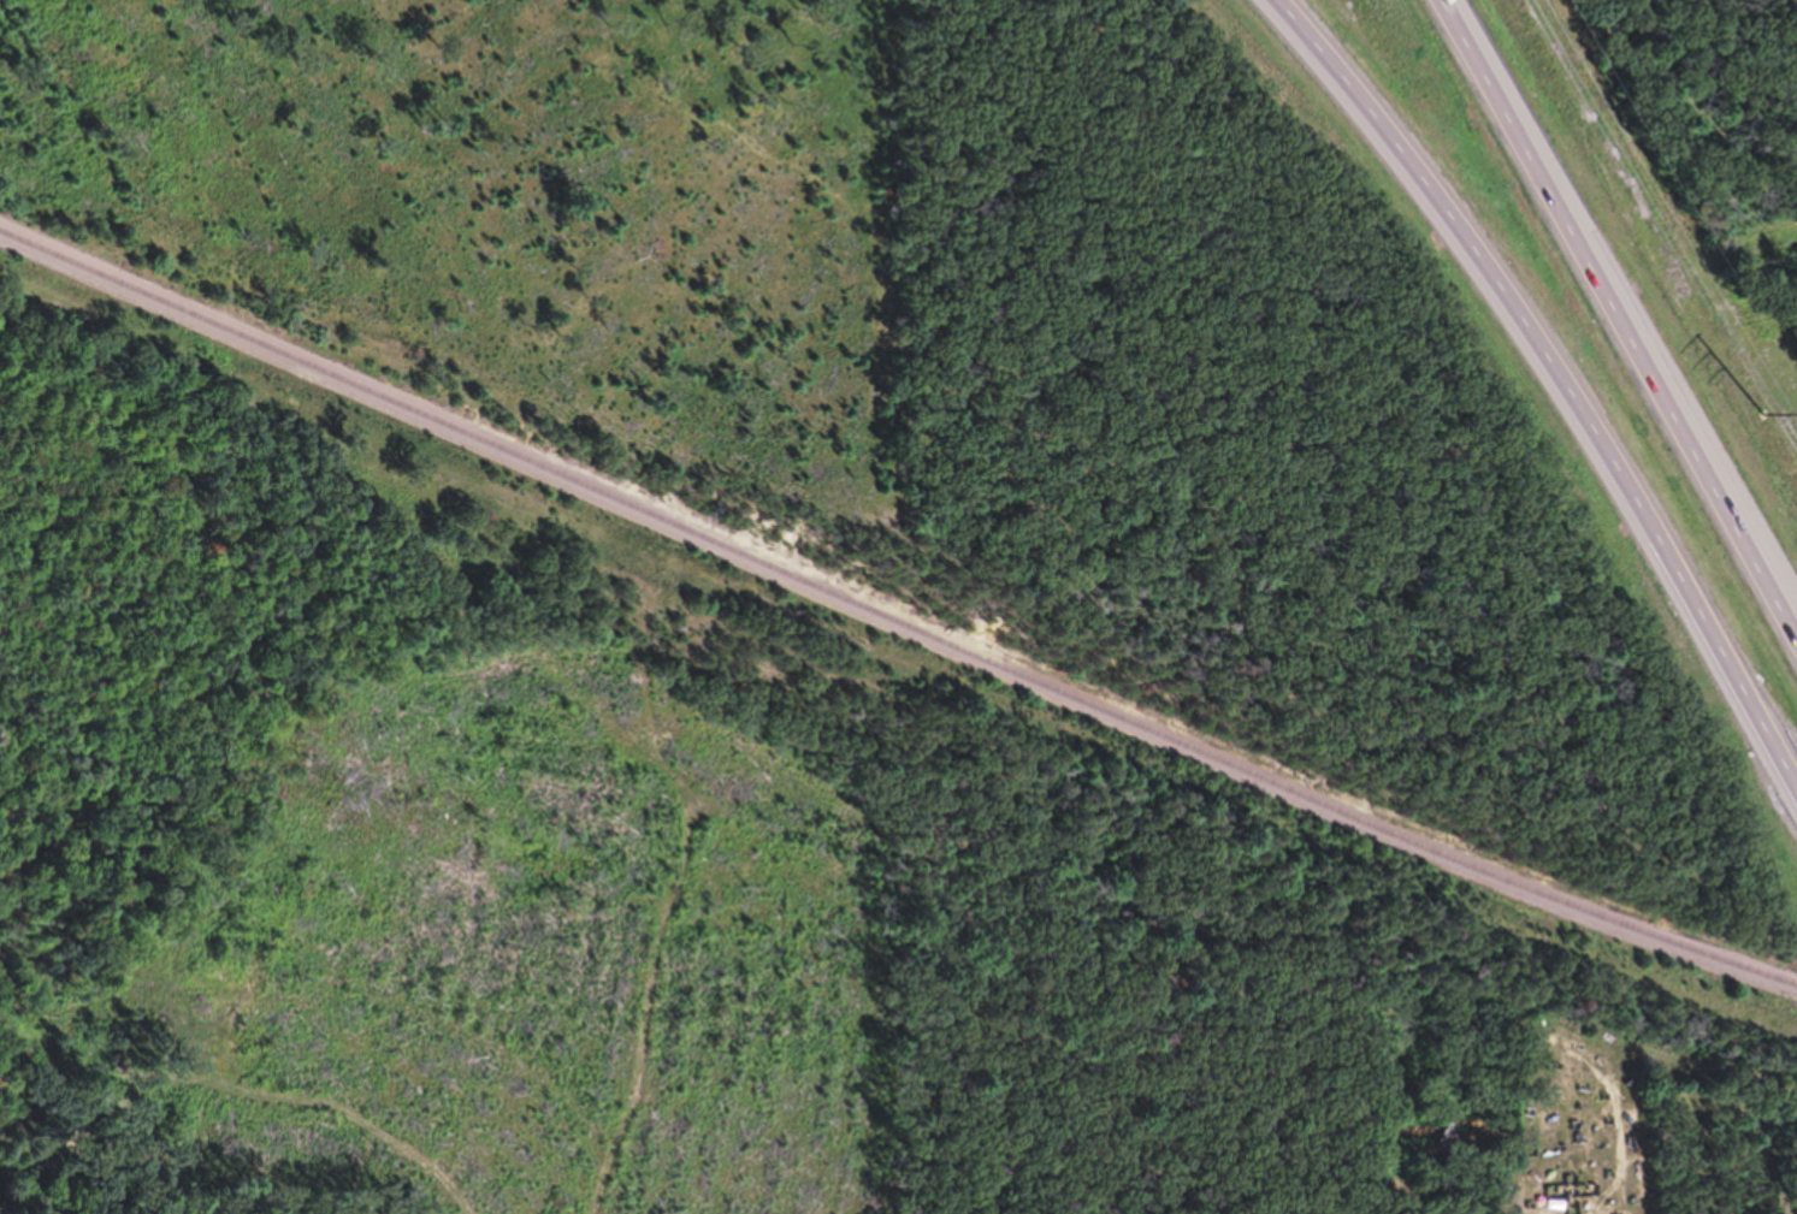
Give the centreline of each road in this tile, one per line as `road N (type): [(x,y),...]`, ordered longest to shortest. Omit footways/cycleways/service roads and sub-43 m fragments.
road 1 (motorway): [(1265,0),(1325,60),(1447,230),(1678,580),(1796,784)]
road 2 (motorway): [(1796,621),(1462,0)]

